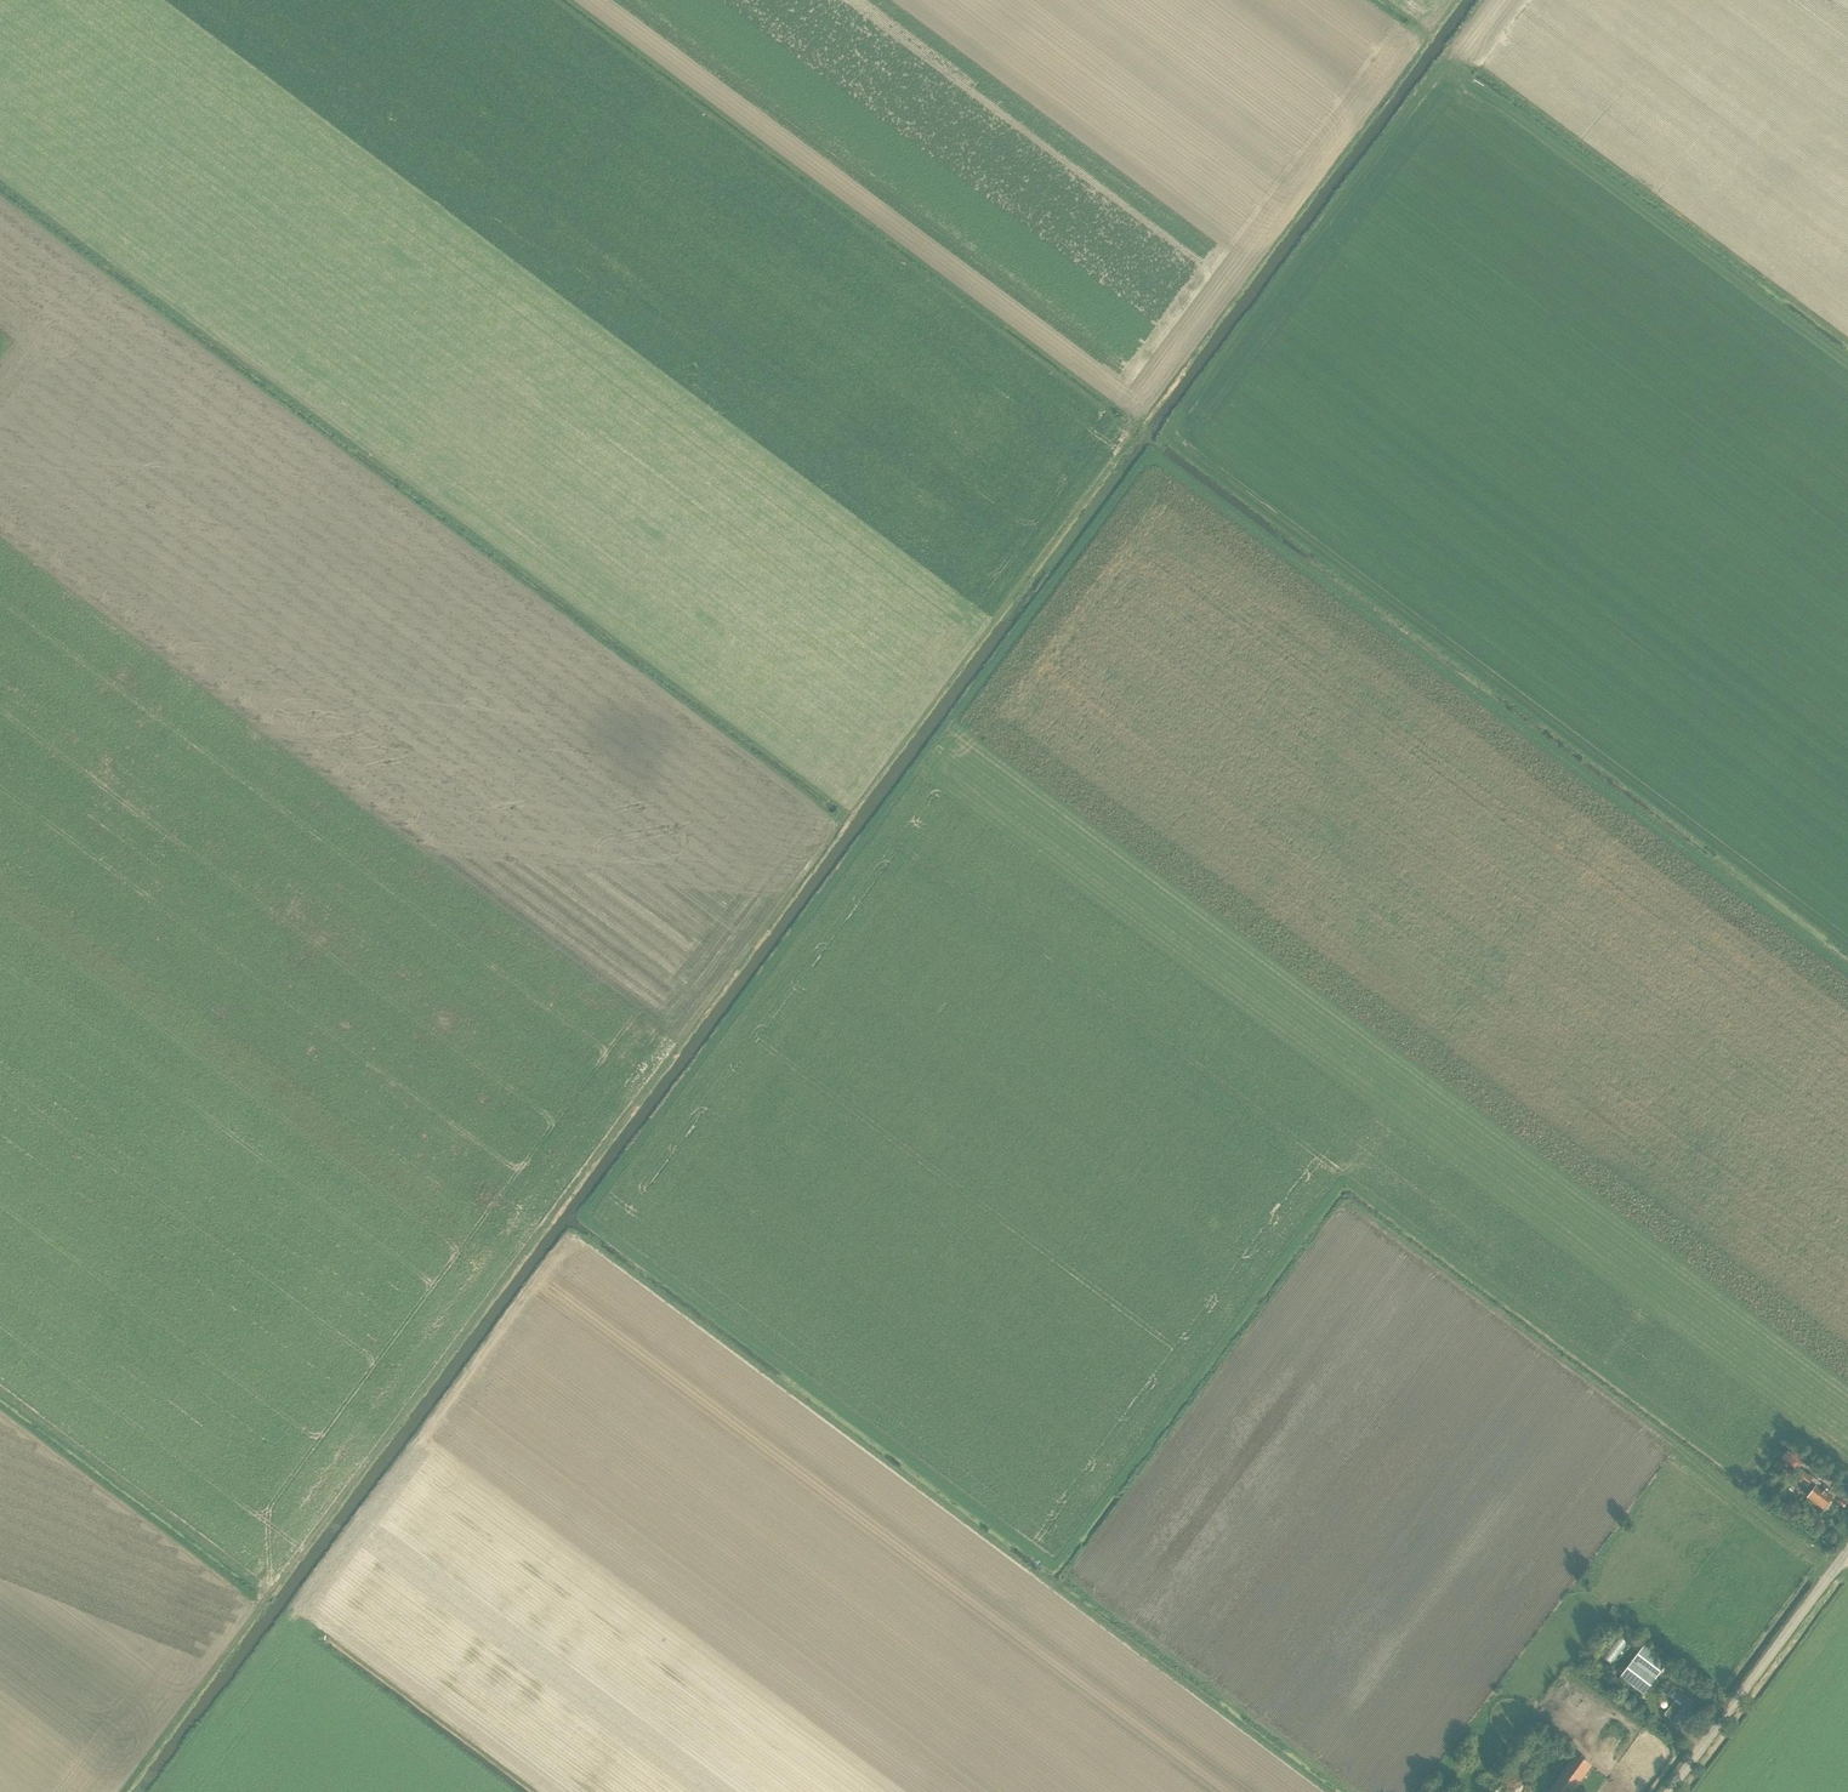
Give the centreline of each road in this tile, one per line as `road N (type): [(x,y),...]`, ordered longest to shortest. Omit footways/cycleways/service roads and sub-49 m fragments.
road 1 (unclassified): [(1668,1791),(1847,1547)]

